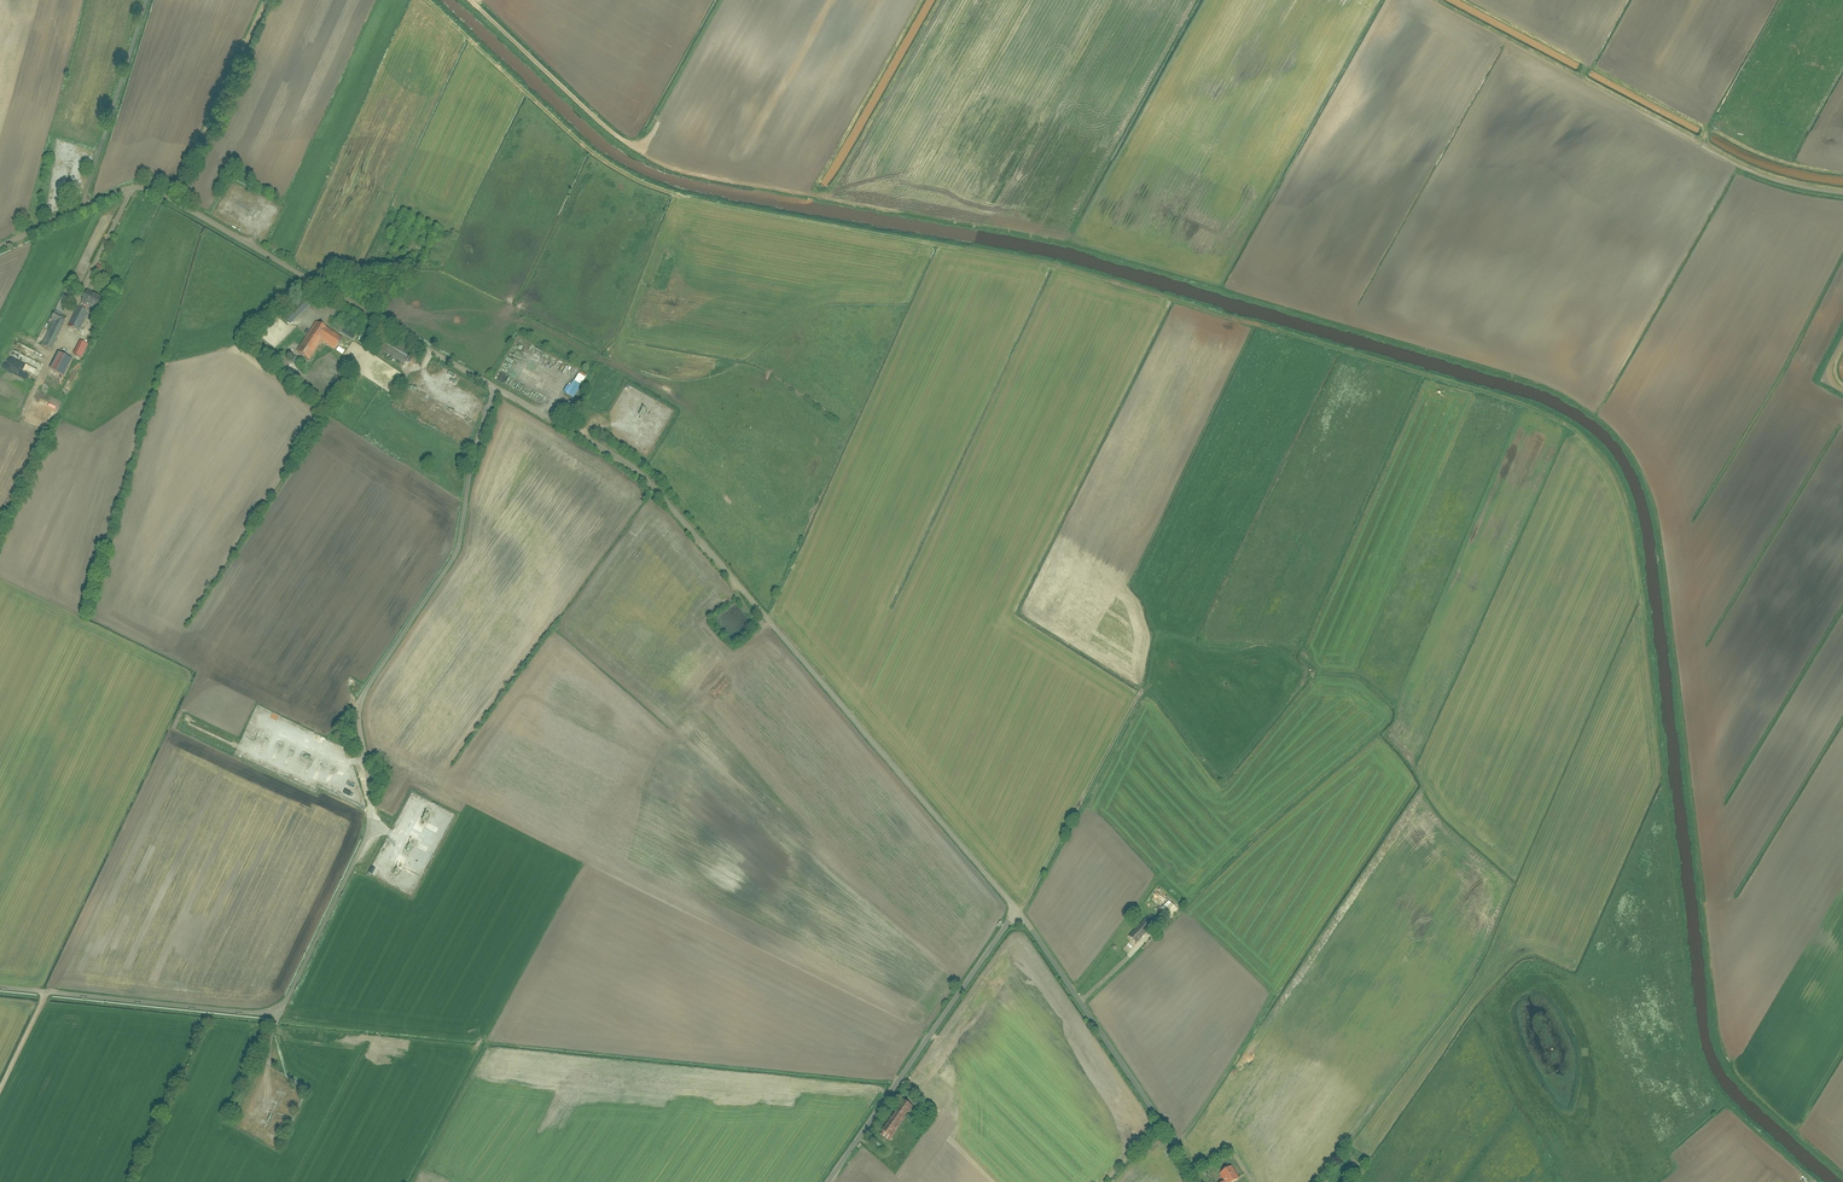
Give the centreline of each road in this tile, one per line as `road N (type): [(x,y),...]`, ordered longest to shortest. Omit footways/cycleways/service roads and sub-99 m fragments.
road 1 (track): [(1842,1175),(1757,1101),(1717,1044),(1654,507),(1625,443),(1604,421),(1548,390),(1066,244),(697,174),(640,151)]
road 2 (unclassified): [(496,393),(474,456),(454,560),(364,694),(368,834),(286,1002),(248,1015),(0,989)]
road 3 (unclassified): [(1018,912),(661,497),(640,476),(496,393)]
road 4 (unclassified): [(496,393),(173,203)]
road 5 (unclassified): [(1018,912),(831,1181)]
road 6 (unclassified): [(1201,1181),(1018,912)]
road 7 (unclassified): [(640,151),(471,0)]
road 8 (unclassified): [(266,0),(173,203)]
road 9 (unclassified): [(173,203),(147,189),(120,192),(0,248)]
road 10 (track): [(1018,912),(1085,798)]

